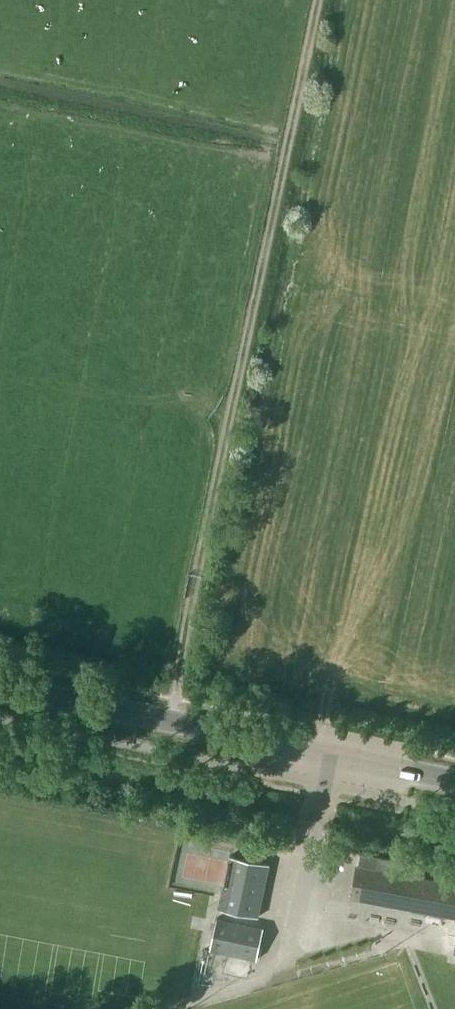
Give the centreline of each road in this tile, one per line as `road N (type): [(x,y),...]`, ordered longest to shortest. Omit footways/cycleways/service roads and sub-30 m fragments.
road 1 (track): [(318,0),(171,720)]
road 2 (secondary): [(454,778),(0,685)]

